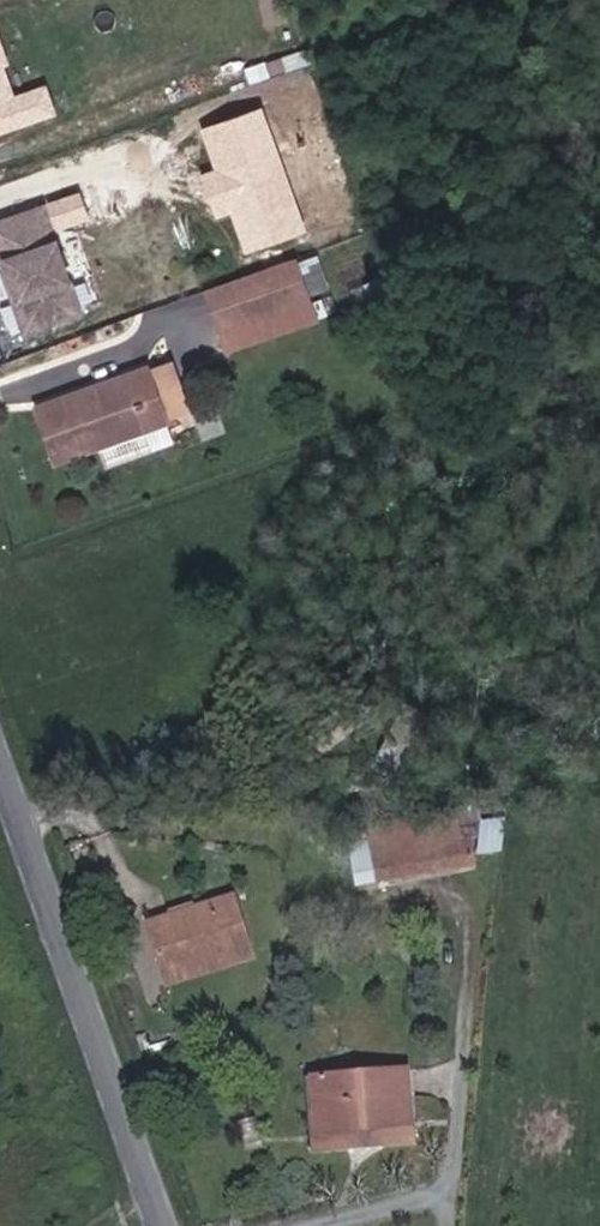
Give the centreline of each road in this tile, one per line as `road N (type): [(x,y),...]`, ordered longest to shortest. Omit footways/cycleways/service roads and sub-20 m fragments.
road 1 (tertiary): [(159,1225),(0,779)]

